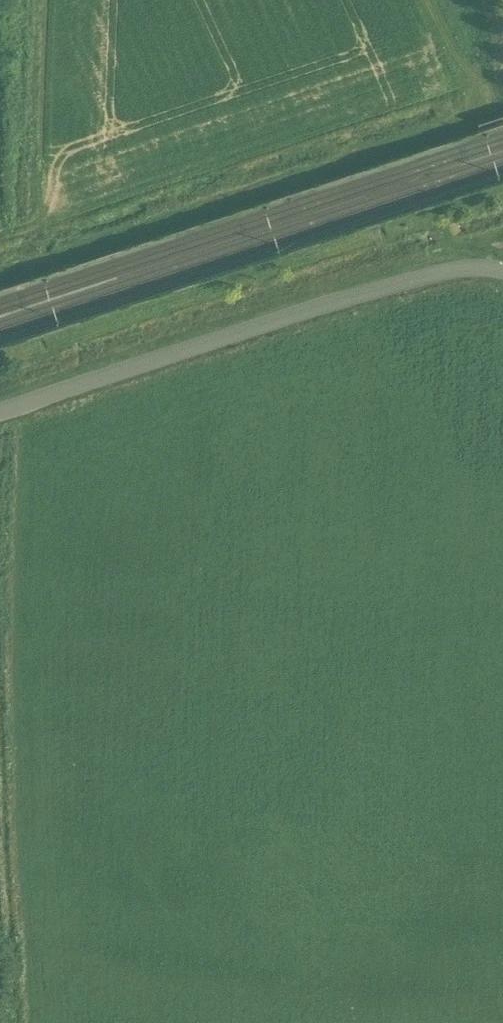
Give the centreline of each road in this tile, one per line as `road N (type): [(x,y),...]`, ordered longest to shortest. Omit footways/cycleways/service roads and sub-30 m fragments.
road 1 (unclassified): [(0,413),(423,277),(502,268)]
road 2 (motorway): [(0,124),(393,0)]
road 3 (motorway): [(219,0),(0,68)]

